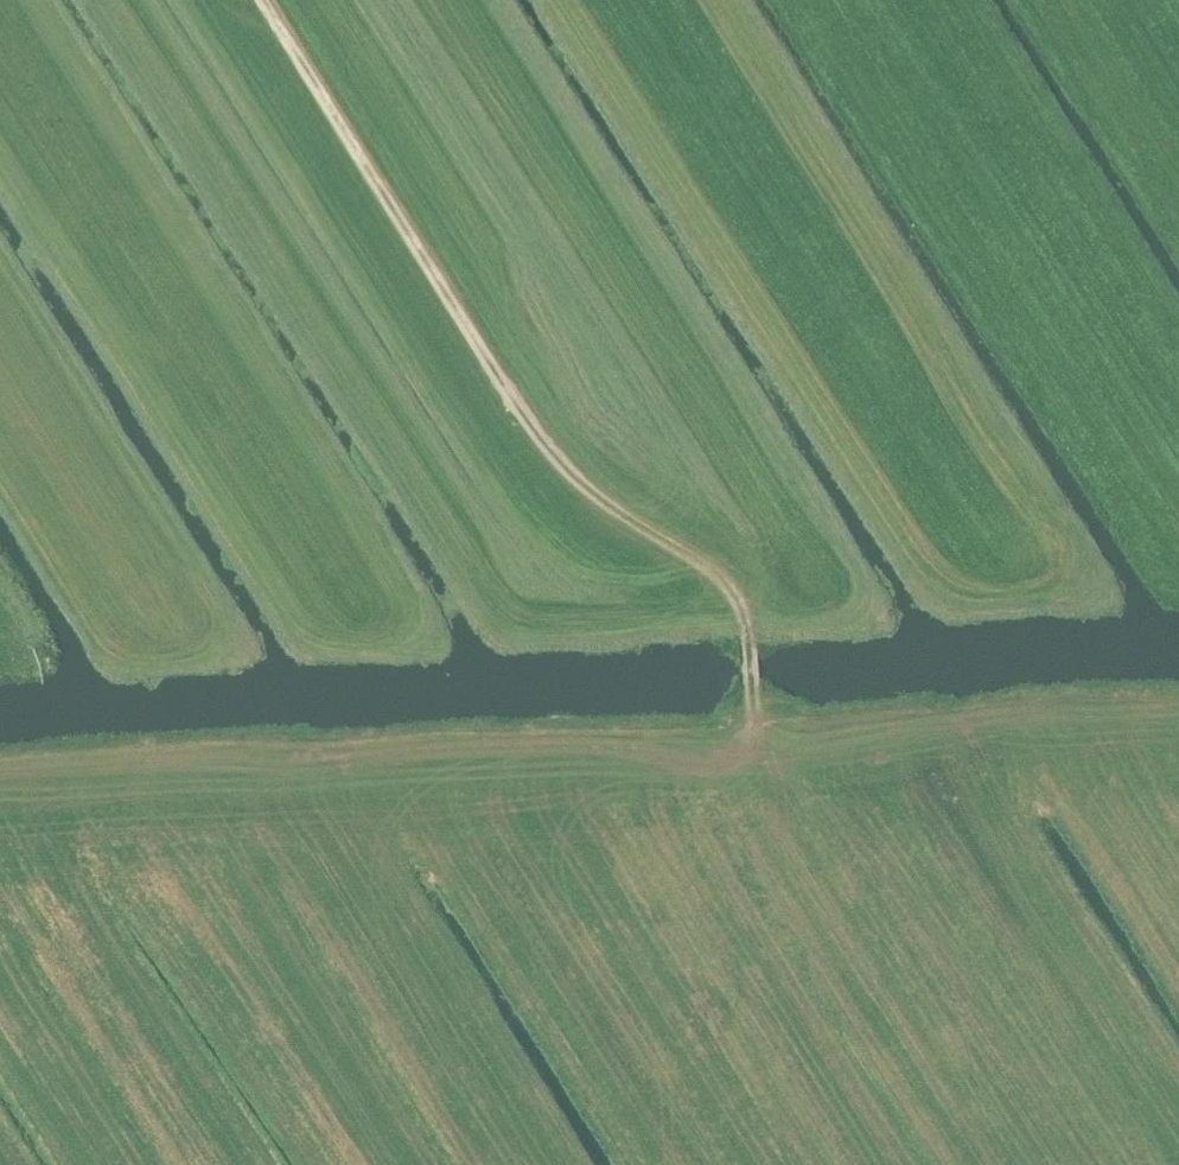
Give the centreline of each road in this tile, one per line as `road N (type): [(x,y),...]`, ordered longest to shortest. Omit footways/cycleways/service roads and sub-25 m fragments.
road 1 (track): [(0,786),(1178,714)]
road 2 (track): [(752,738),(739,594),(560,471),(261,0)]

